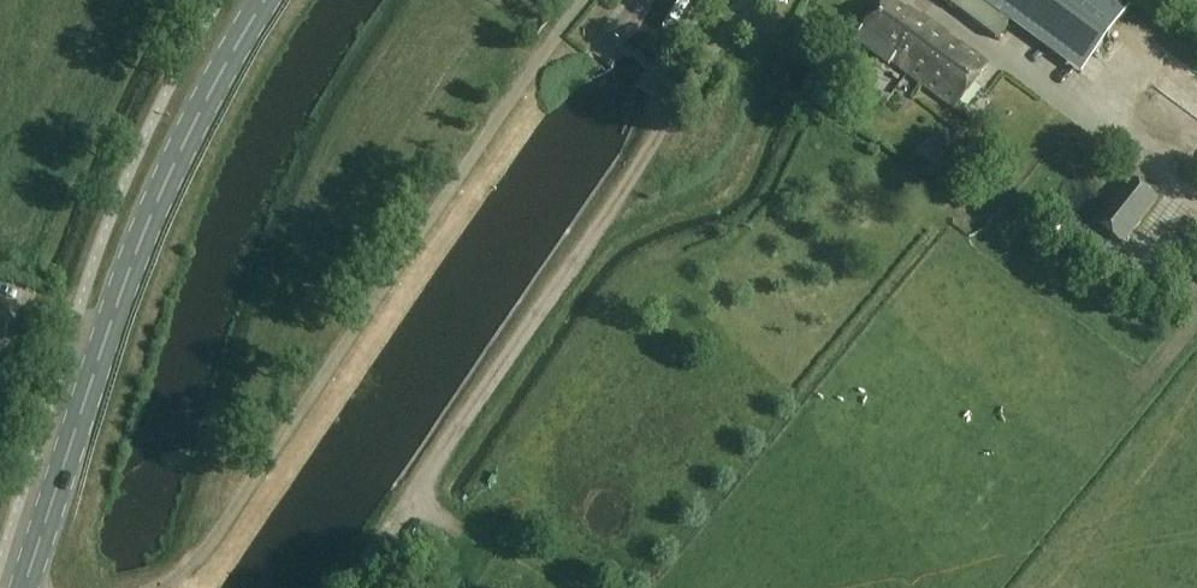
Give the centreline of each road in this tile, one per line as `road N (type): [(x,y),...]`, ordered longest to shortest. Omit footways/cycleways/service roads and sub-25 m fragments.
road 1 (primary): [(23,587),(143,235),(263,0)]
road 2 (unclassified): [(430,469),(747,0)]
road 3 (track): [(927,0),(1196,198)]
road 4 (track): [(430,469),(348,587)]

